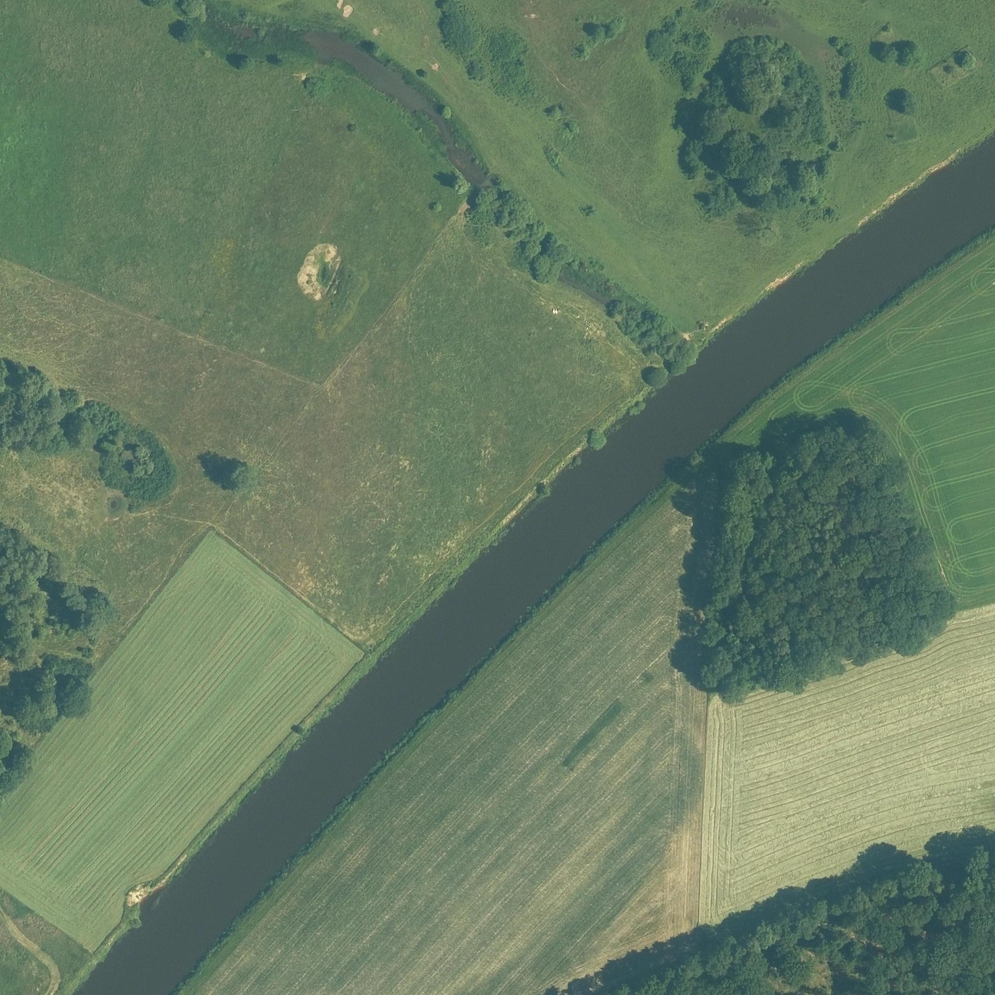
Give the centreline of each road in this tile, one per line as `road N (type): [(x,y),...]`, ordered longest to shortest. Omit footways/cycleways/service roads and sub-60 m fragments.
road 1 (track): [(628,994),(804,931),(940,862),(994,857)]

